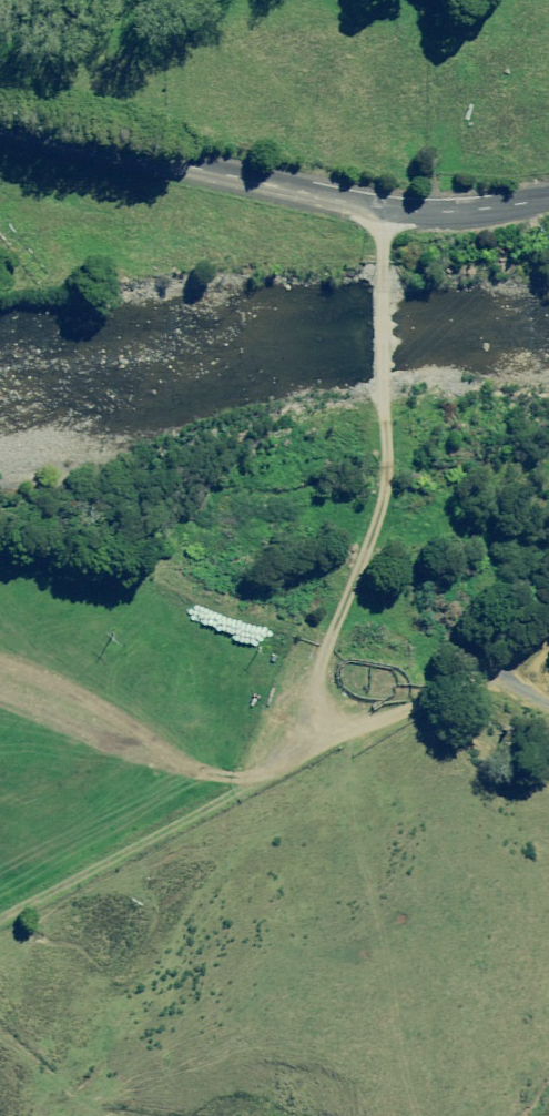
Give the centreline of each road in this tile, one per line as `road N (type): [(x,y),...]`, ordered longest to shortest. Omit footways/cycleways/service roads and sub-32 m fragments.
road 1 (track): [(548,649),(327,738),(0,916)]
road 2 (unclassified): [(0,123),(388,208),(432,212),(548,200)]
road 3 (track): [(388,208),(386,492),(321,668),(327,738)]

